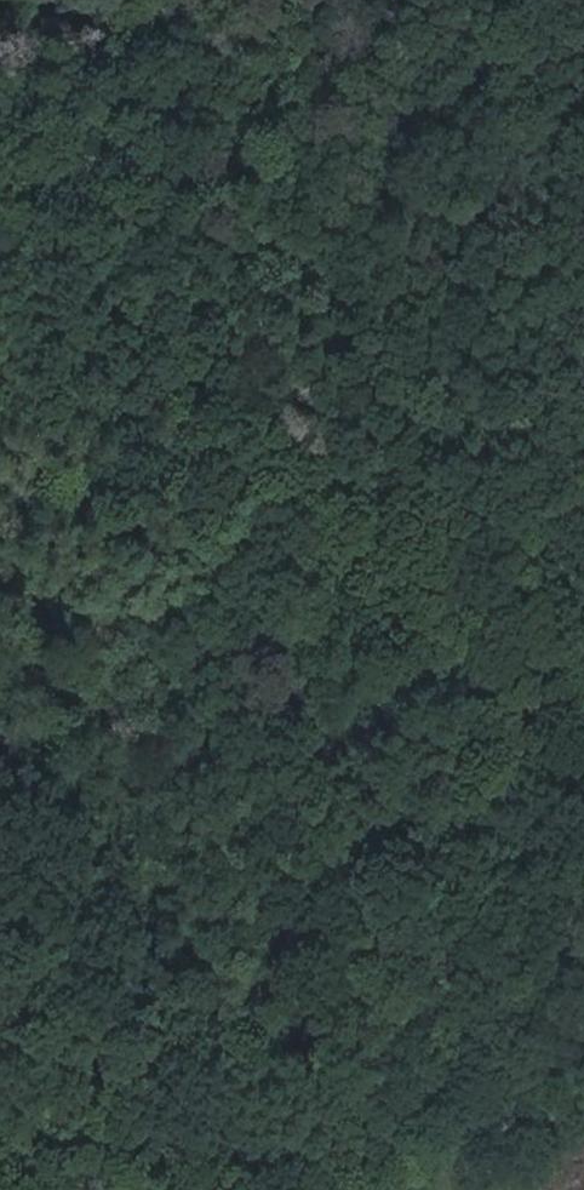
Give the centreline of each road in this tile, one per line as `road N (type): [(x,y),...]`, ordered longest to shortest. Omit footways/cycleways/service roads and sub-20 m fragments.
road 1 (track): [(0,146),(83,0)]

